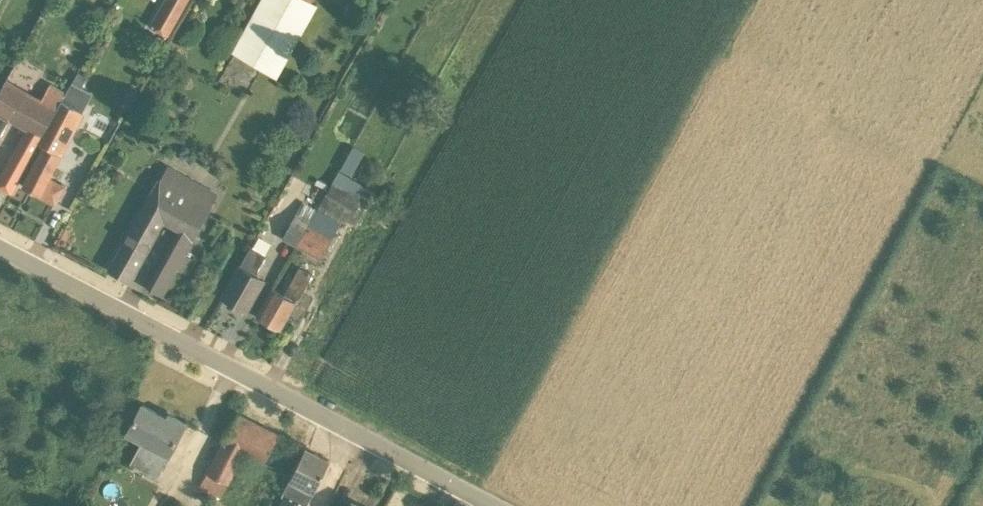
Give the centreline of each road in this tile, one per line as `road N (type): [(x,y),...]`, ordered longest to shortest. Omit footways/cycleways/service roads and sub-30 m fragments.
road 1 (residential): [(0,249),(495,505)]

